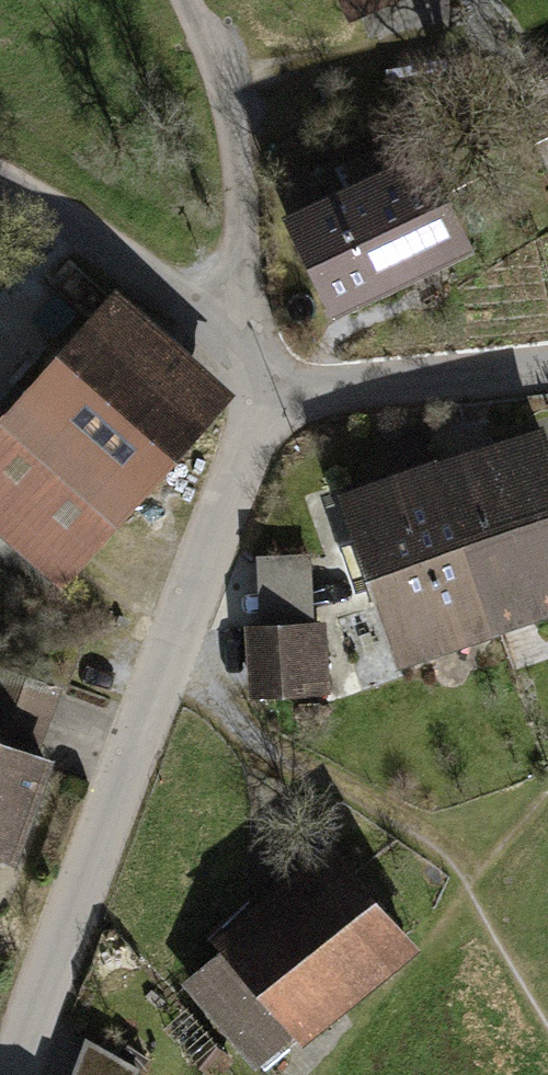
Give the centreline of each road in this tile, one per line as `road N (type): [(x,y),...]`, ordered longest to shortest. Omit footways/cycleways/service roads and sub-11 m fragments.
road 1 (unclassified): [(265,393),(13,1074)]
road 2 (track): [(468,889),(433,845),(253,737),(173,656)]
road 3 (track): [(222,335),(239,236),(238,169),(222,93),(186,0)]
road 4 (unclassified): [(0,181),(177,293),(265,393)]
road 5 (unclassified): [(547,366),(265,393)]

